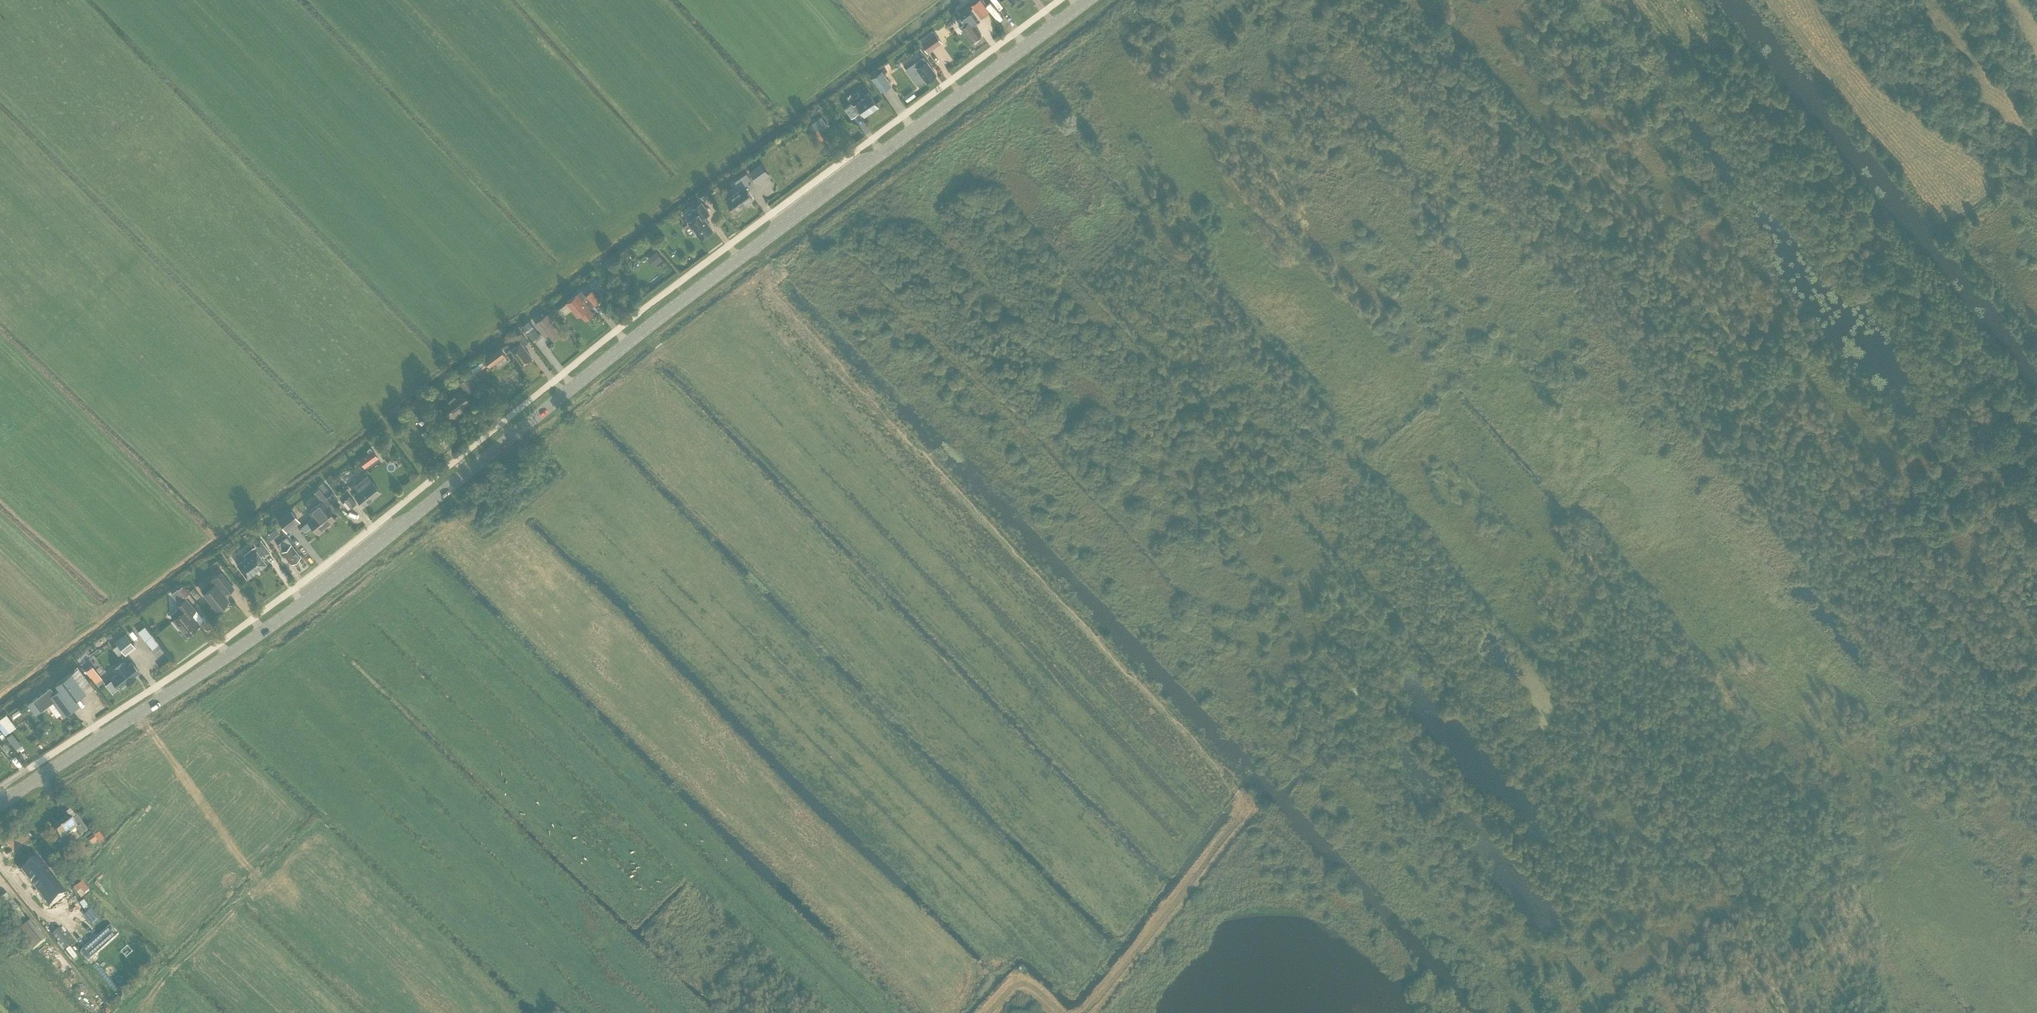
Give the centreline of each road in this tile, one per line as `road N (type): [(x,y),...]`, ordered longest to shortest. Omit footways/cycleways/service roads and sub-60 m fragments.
road 1 (secondary): [(0,804),(340,574),(656,320),(1087,0)]

